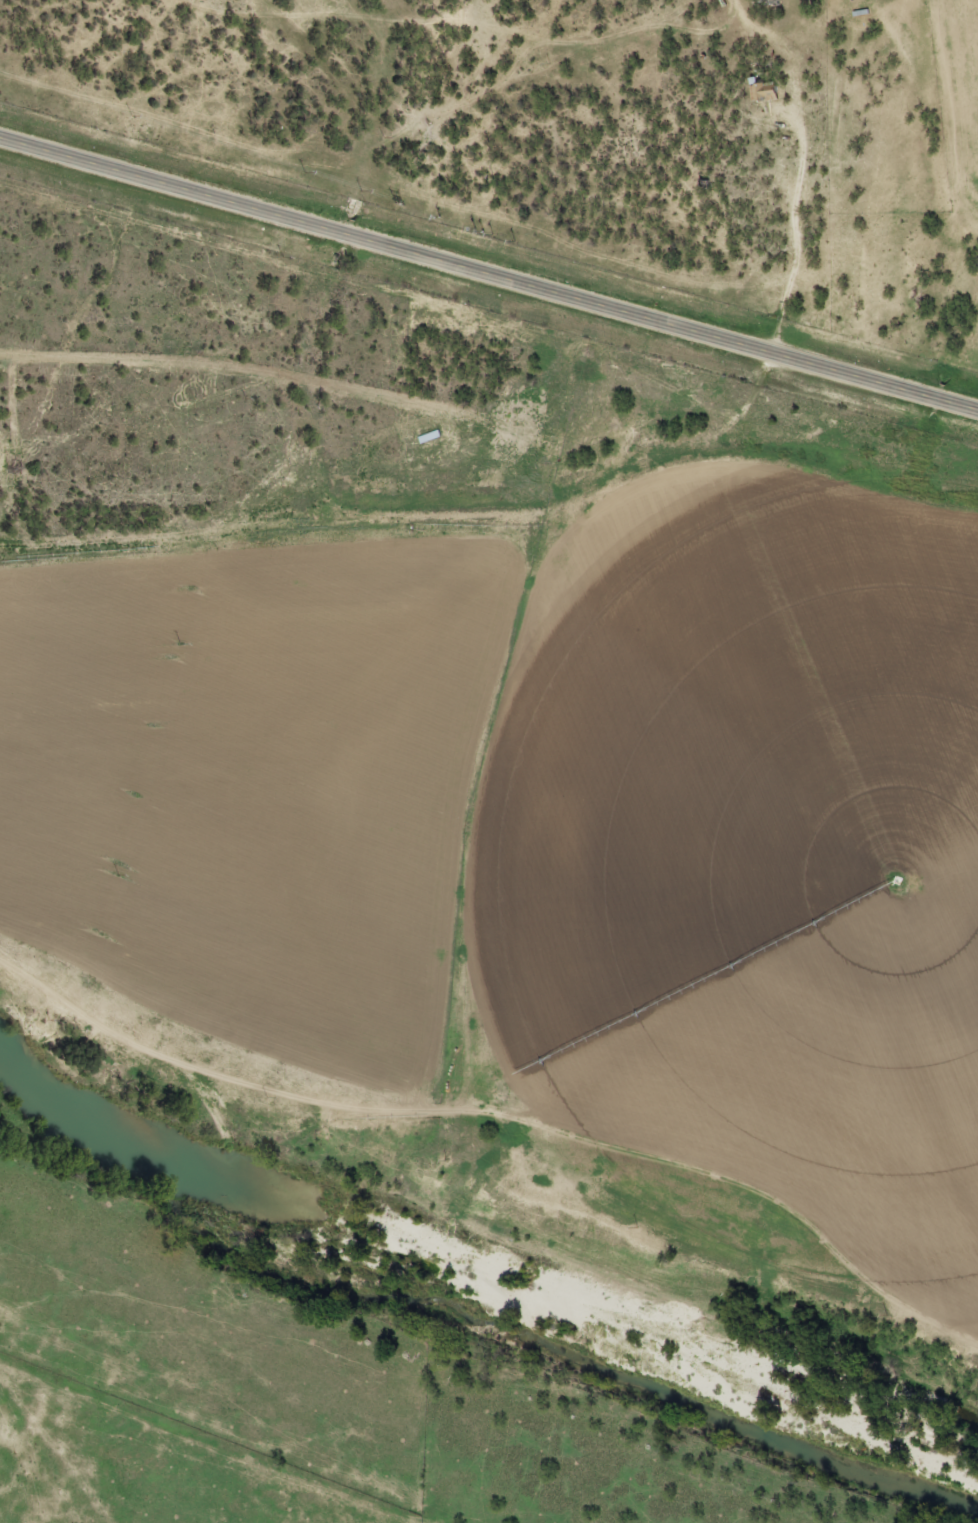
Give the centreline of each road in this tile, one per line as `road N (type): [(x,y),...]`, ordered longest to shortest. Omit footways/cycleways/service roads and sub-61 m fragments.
road 1 (residential): [(977,1314),(721,1161),(612,1116),(241,1076),(0,934)]
road 2 (primary): [(977,408),(0,135)]

